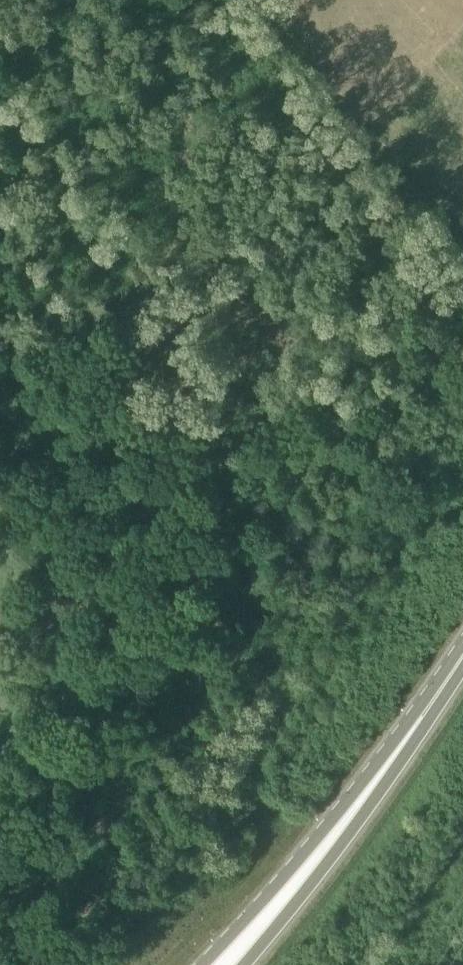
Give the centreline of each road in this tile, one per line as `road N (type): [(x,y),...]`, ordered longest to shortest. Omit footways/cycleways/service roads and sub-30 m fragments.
road 1 (primary): [(458,663),(201,964)]
road 2 (primary): [(244,964),(383,784),(458,663)]

